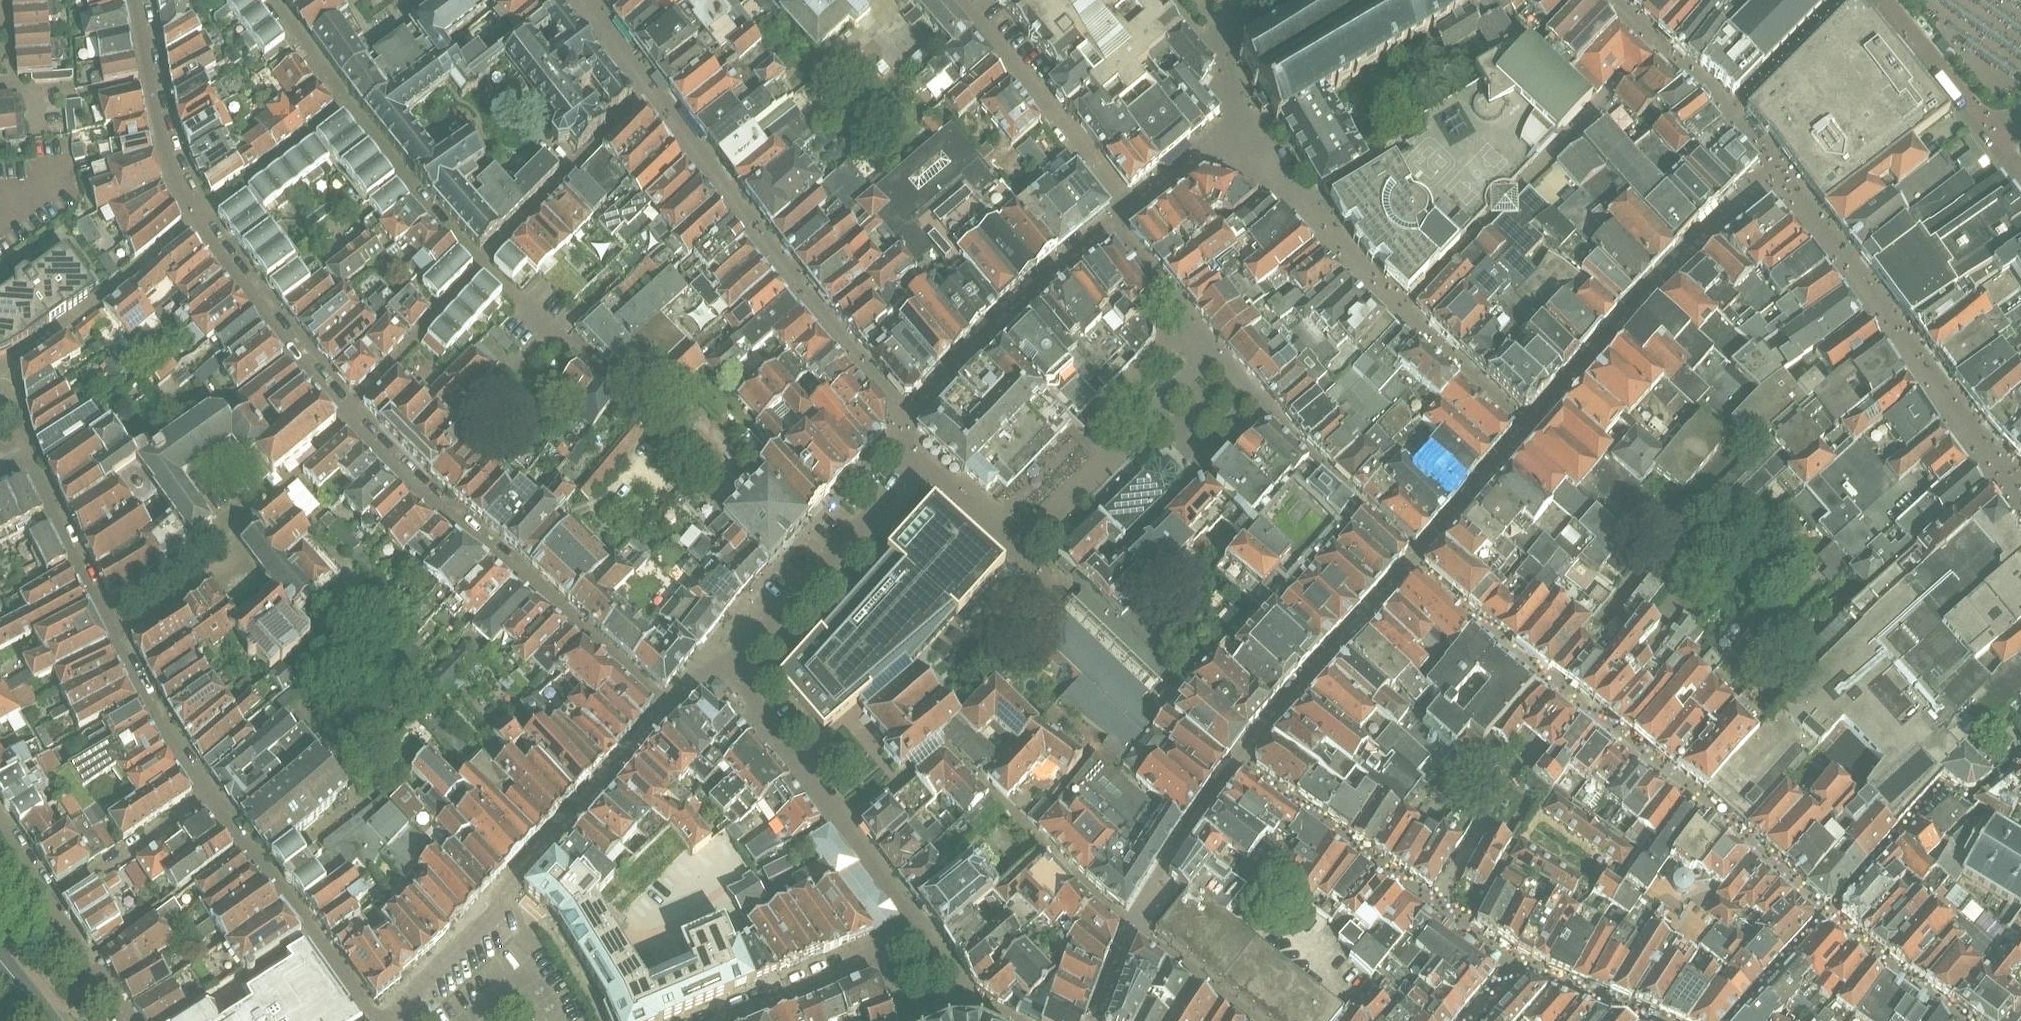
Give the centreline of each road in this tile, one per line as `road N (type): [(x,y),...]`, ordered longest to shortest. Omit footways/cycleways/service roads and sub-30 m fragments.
road 1 (residential): [(669,706),(346,418)]
road 2 (residential): [(669,706),(395,1020)]
road 3 (residential): [(920,934),(749,692),(745,659)]
road 4 (residential): [(106,618),(204,552),(346,418)]
road 5 (residential): [(213,795),(376,1017),(388,1020)]
road 6 (residential): [(1129,210),(959,0)]
road 7 (residential): [(745,659),(919,462)]
road 8 (residential): [(346,418),(196,215)]
road 9 (residential): [(482,264),(649,89)]
road 10 (residential): [(16,363),(196,215)]
road 11 (residential): [(196,215),(164,149),(135,0)]
road 12 (residential): [(718,1020),(920,934)]
road 13 (residential): [(482,264),(347,102)]
road 14 (residential): [(106,618),(213,795)]
road 15 (residential): [(346,418),(482,264)]
road 16 (residential): [(50,900),(213,795)]
road 17 (residential): [(196,215),(347,102)]
road 18 (unclassified): [(1883,0),(1997,141)]
road 19 (residential): [(26,456),(106,618)]
road 20 (residential): [(482,264),(603,380)]
road 21 (residential): [(1248,1020),(1131,922)]
road 22 (residential): [(128,1020),(50,900)]
road 23 (residential): [(1019,551),(919,462)]
road 24 (residential): [(1014,1020),(974,1000),(920,934)]
road 25 (residential): [(273,0),(347,102)]

